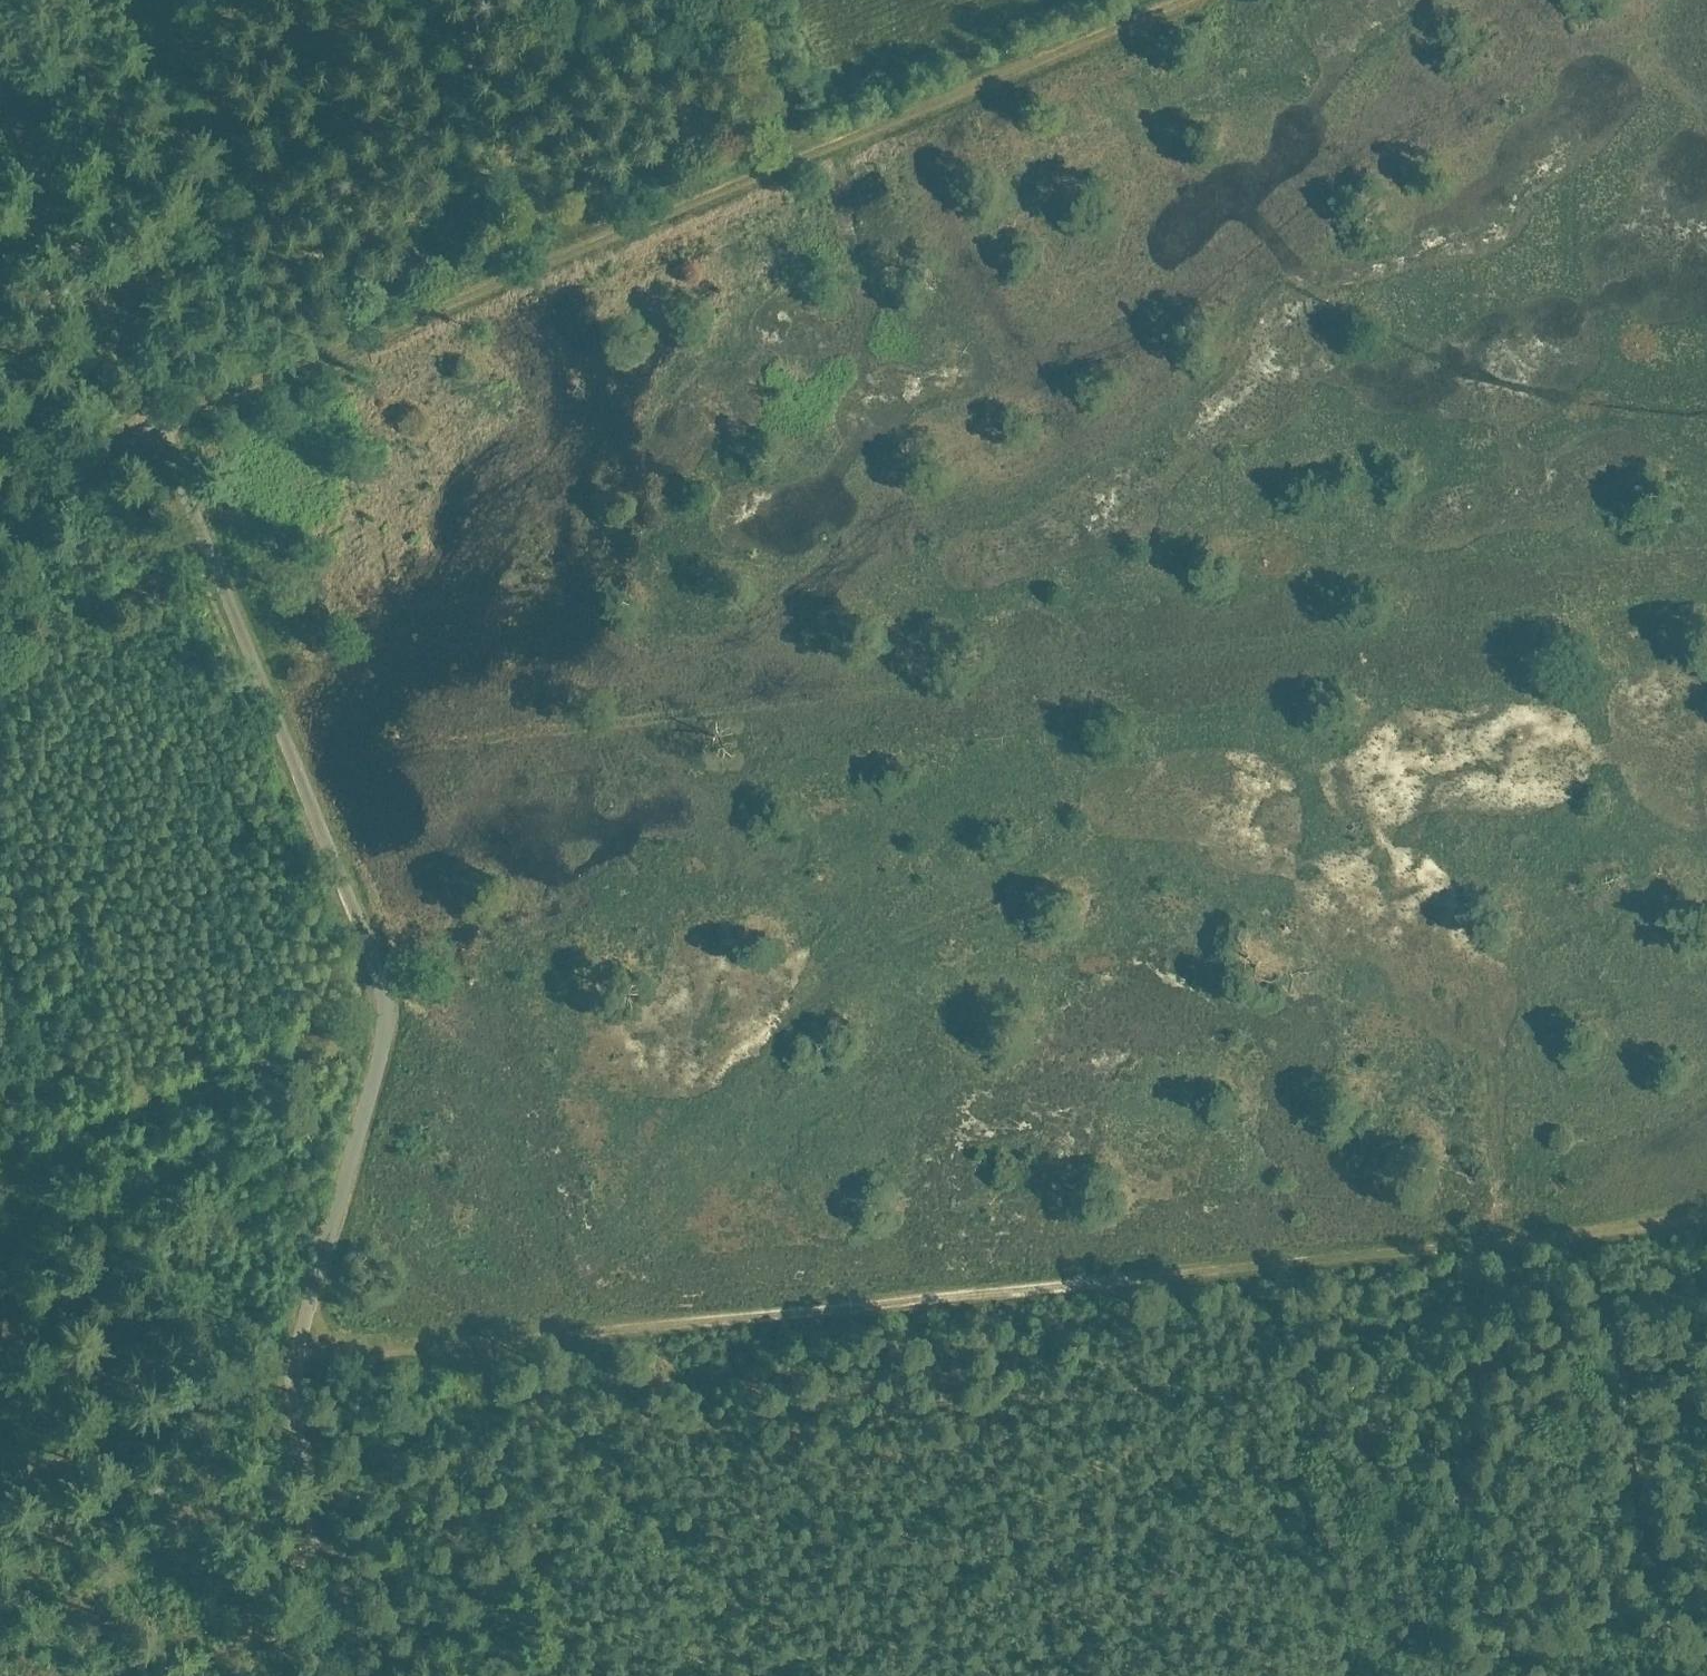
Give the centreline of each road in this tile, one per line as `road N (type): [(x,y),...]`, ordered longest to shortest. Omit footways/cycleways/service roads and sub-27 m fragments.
road 1 (unclassified): [(345,1675),(307,1503),(296,1360),(369,1111),(383,1043),(383,987),(159,428),(0,77)]
road 2 (track): [(0,1478),(296,1360),(602,1337),(1599,1231)]
road 3 (track): [(1199,0),(0,487)]

